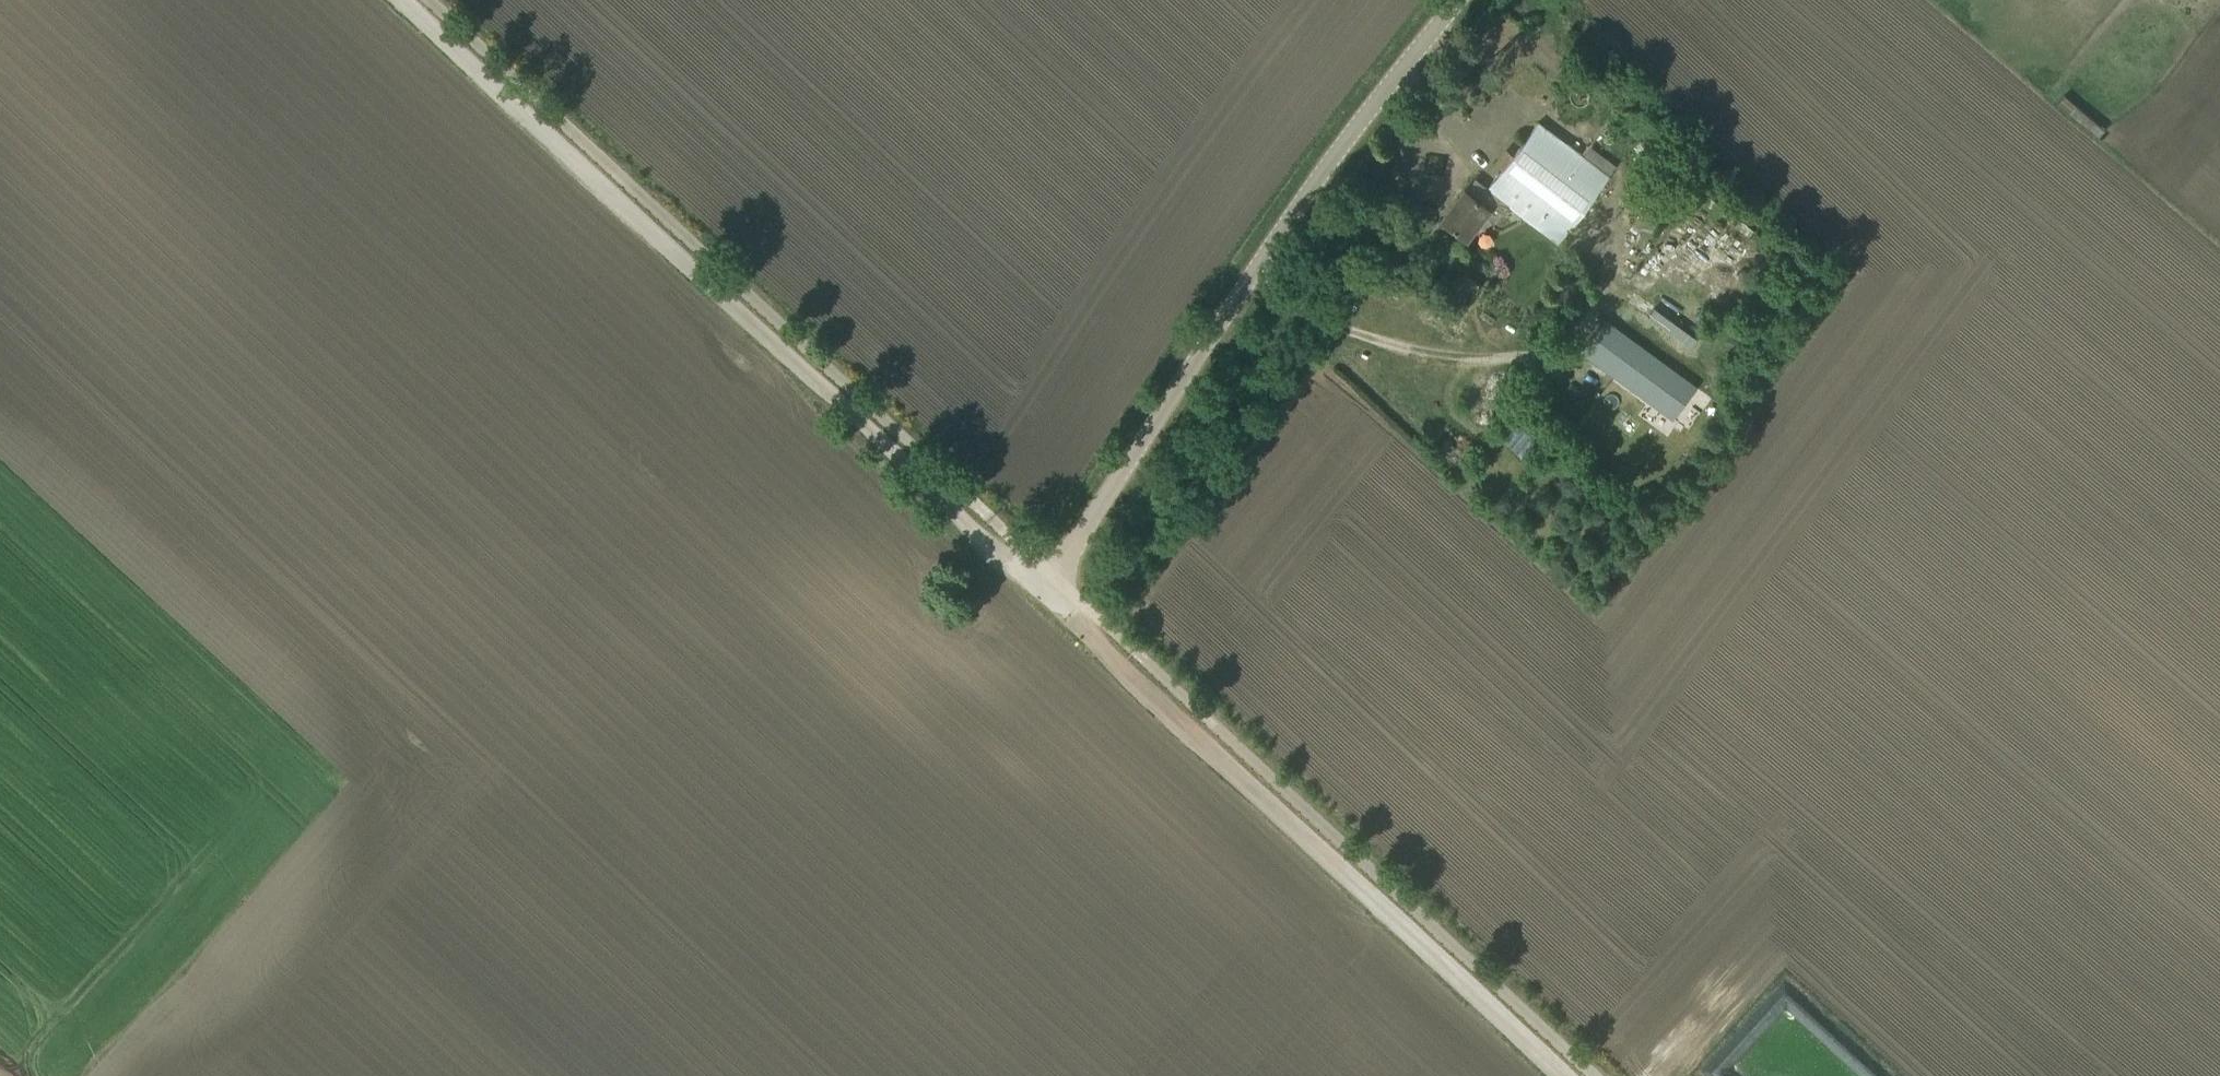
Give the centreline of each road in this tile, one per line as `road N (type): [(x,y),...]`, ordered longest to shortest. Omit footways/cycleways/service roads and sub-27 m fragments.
road 1 (track): [(409,0),(1042,590)]
road 2 (track): [(1042,590),(1567,1075)]
road 3 (unclassified): [(1055,573),(1376,93),(1455,0)]

